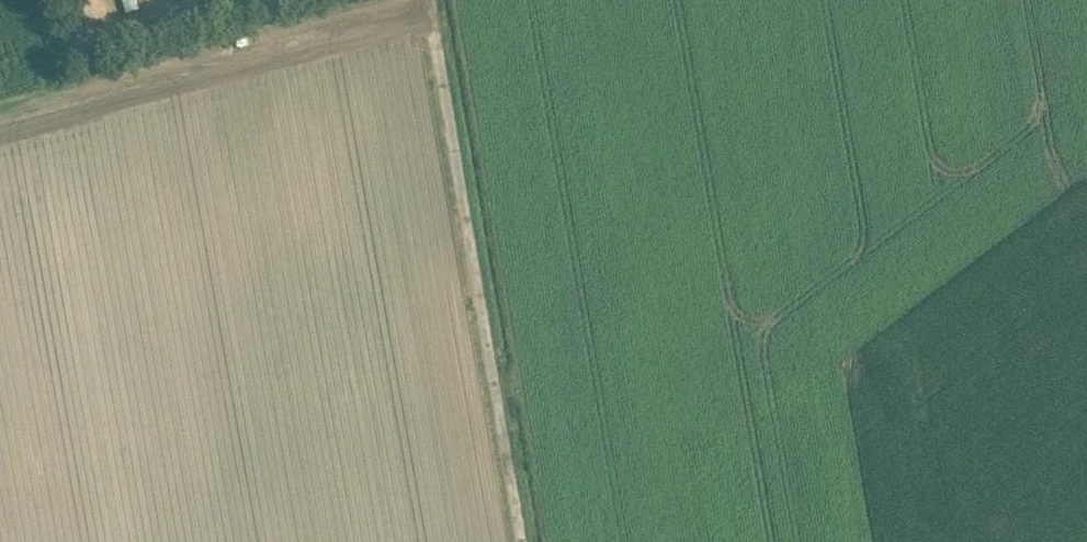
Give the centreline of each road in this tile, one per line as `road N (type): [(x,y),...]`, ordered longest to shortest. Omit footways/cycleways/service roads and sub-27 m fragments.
road 1 (track): [(533,541),(440,0)]

